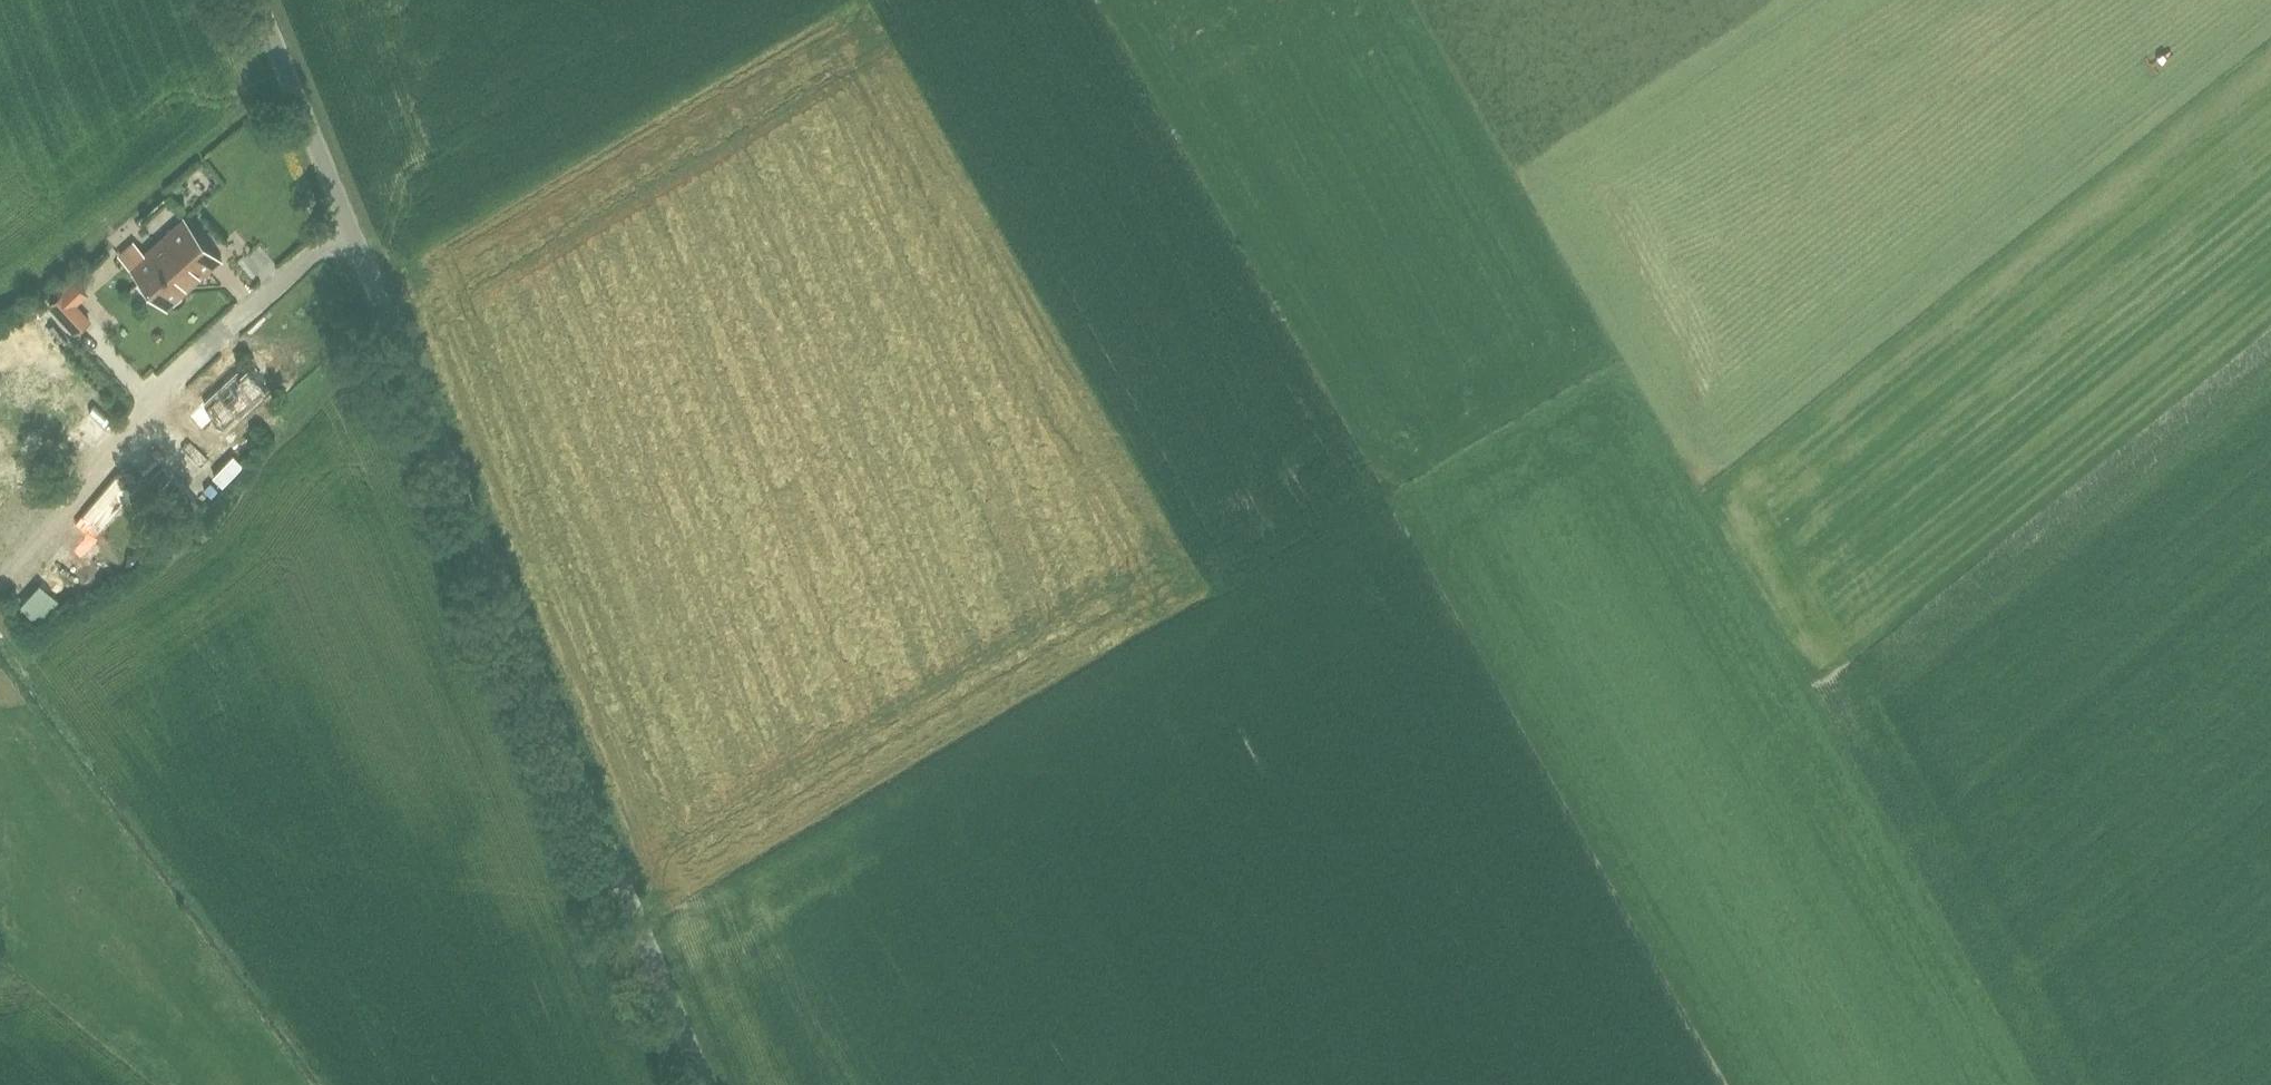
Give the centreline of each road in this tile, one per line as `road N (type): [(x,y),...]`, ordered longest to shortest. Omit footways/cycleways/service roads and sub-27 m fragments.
road 1 (unclassified): [(704,1084),(257,0)]

